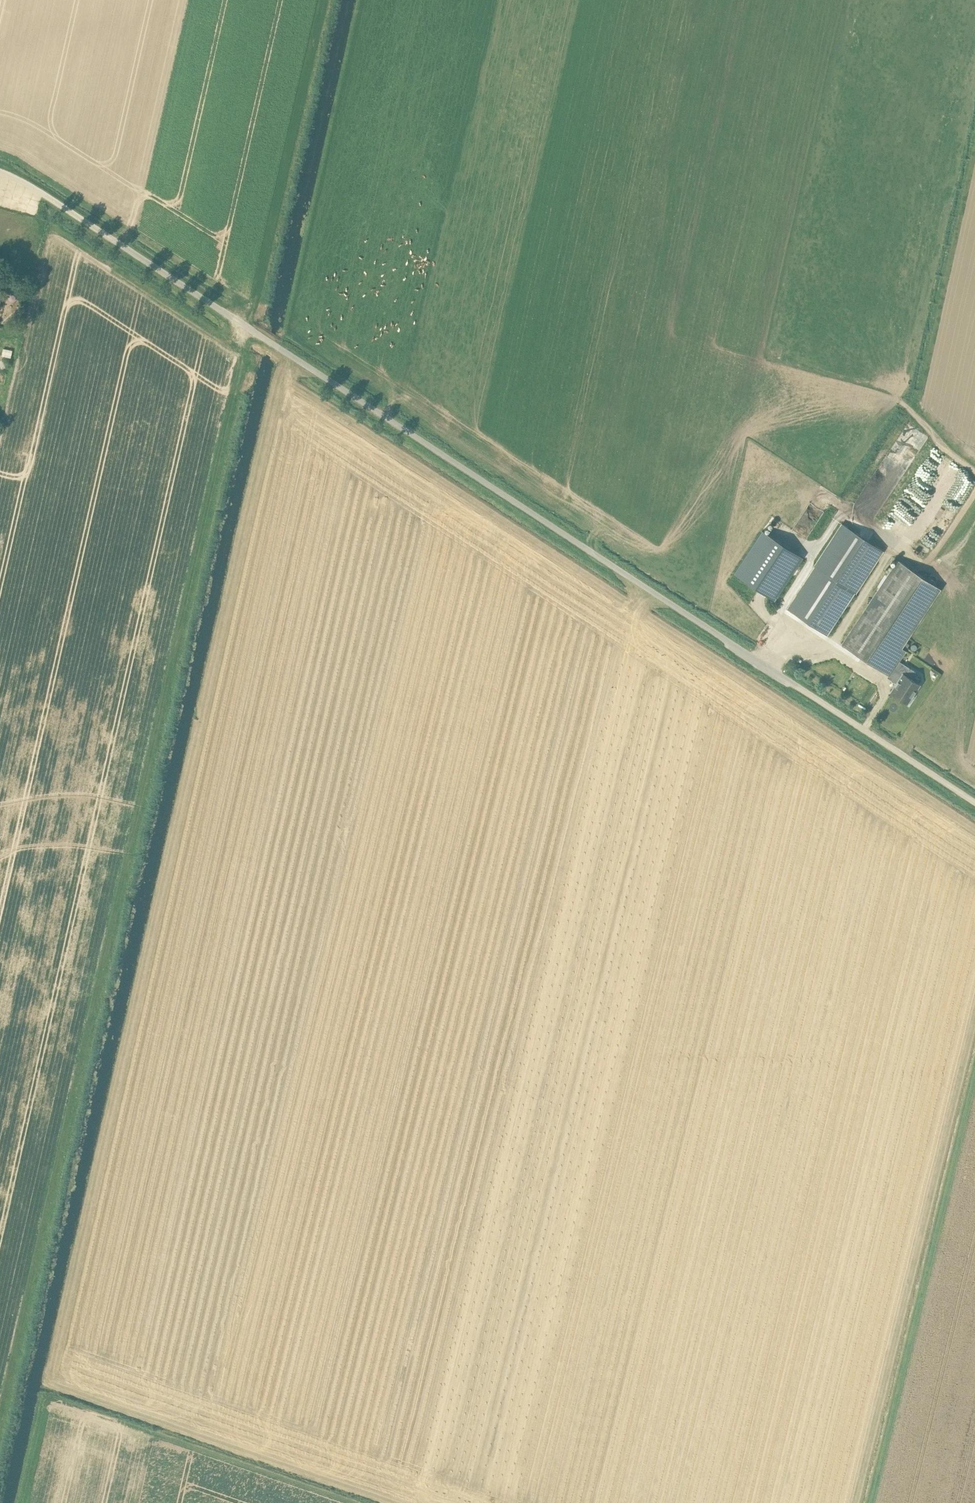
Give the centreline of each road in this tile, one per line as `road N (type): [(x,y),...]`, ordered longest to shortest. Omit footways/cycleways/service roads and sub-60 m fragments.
road 1 (unclassified): [(974,806),(34,184),(0,171)]

